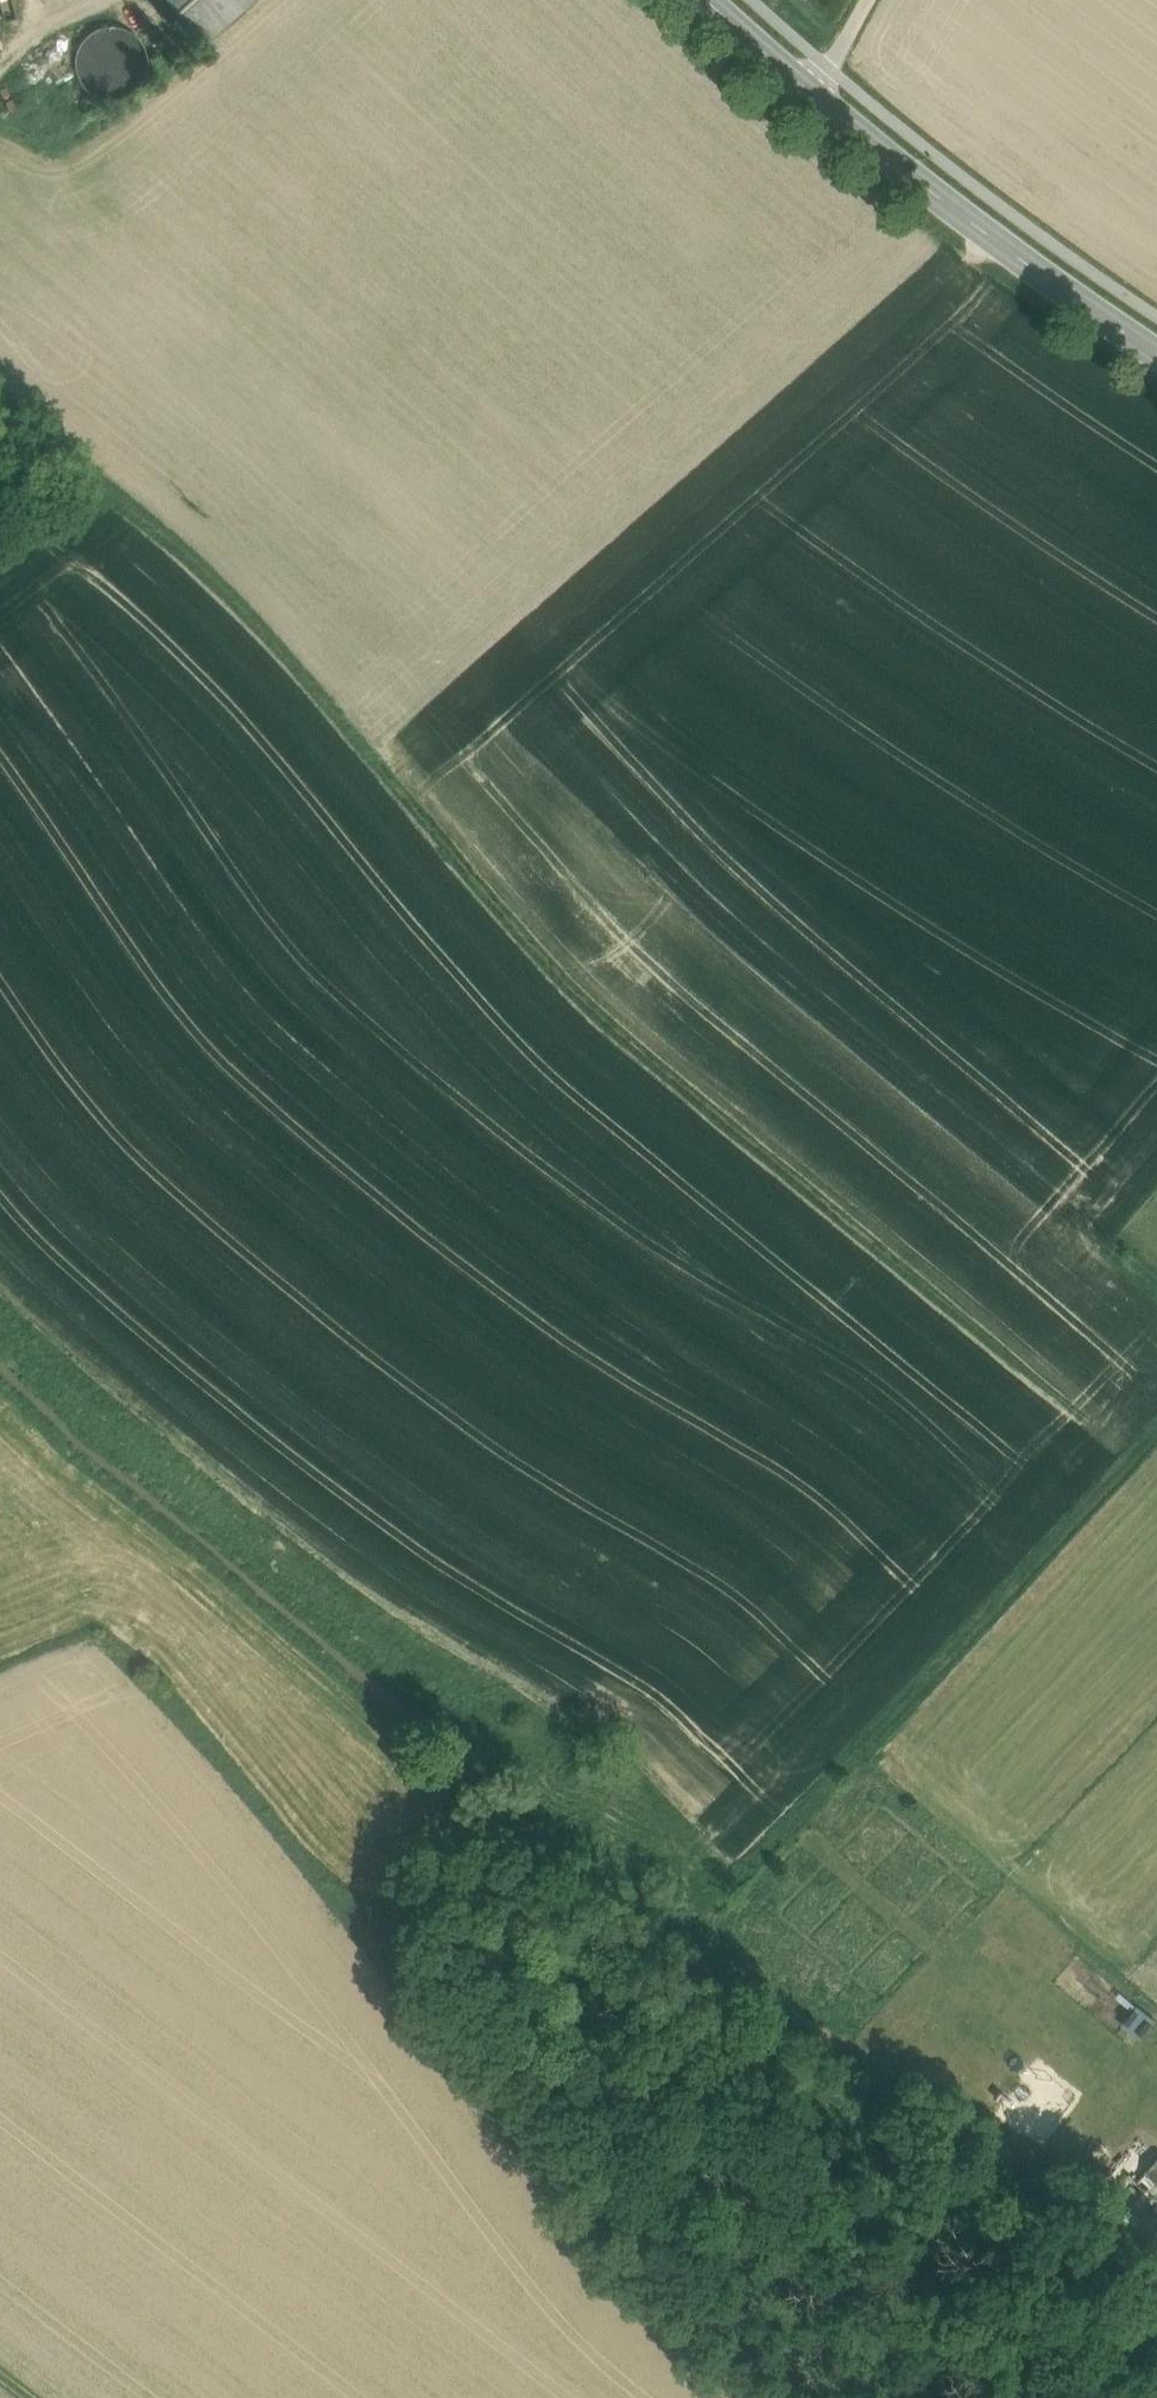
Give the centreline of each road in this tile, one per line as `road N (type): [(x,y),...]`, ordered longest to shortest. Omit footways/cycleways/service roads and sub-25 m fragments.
road 1 (tertiary): [(709,0),(808,91),(1013,254),(1156,350)]

